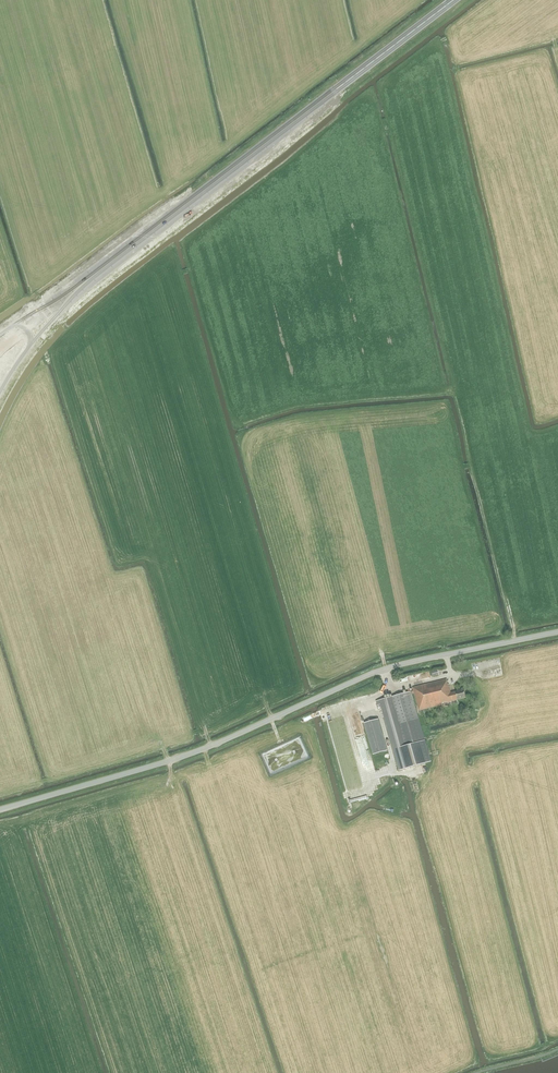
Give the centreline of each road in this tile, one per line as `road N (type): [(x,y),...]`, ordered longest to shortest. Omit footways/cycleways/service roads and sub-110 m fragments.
road 1 (tertiary): [(0,809),(197,751),(391,667),(557,634)]
road 2 (trunk): [(84,283),(453,0)]
road 3 (trunk): [(0,391),(84,283)]

